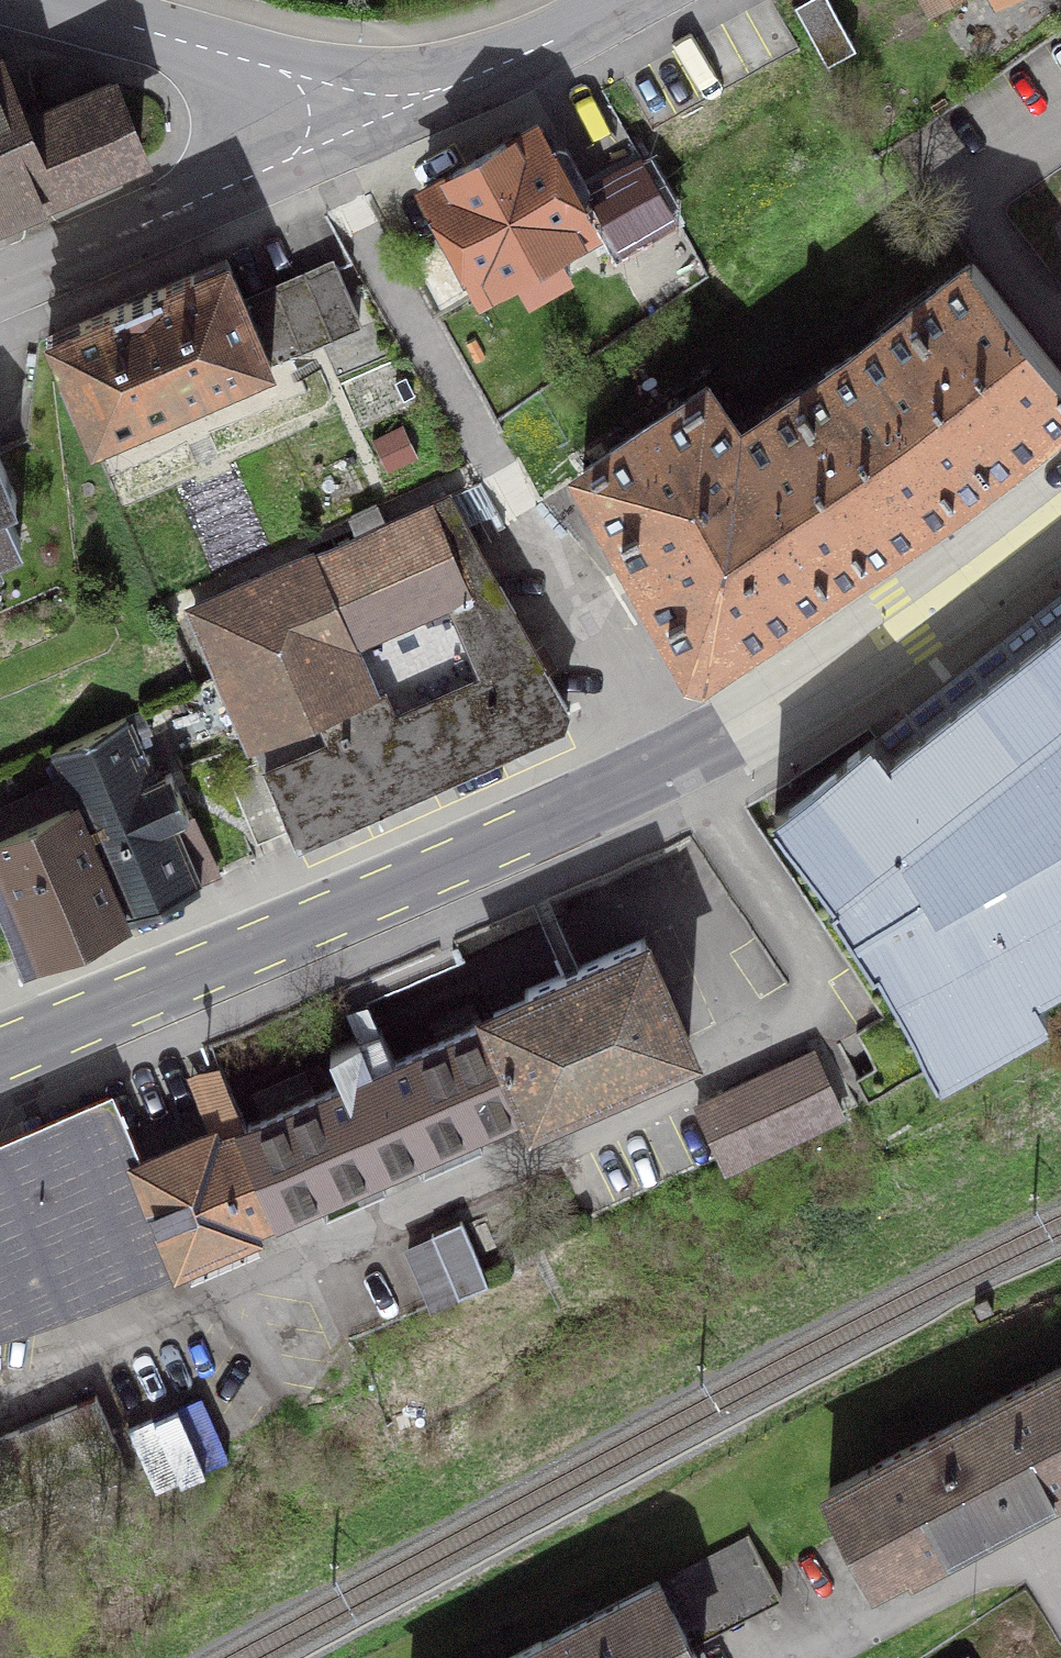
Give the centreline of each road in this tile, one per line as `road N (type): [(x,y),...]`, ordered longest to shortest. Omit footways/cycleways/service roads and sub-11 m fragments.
road 1 (residential): [(0,1399),(788,1034),(825,998),(688,757)]
road 2 (primary): [(0,1052),(688,757)]
road 3 (residential): [(391,104),(221,191),(0,285)]
road 4 (primary): [(1060,505),(906,622),(738,729)]
road 5 (tertiary): [(391,104),(66,0)]
road 6 (tertiary): [(636,0),(391,104)]

